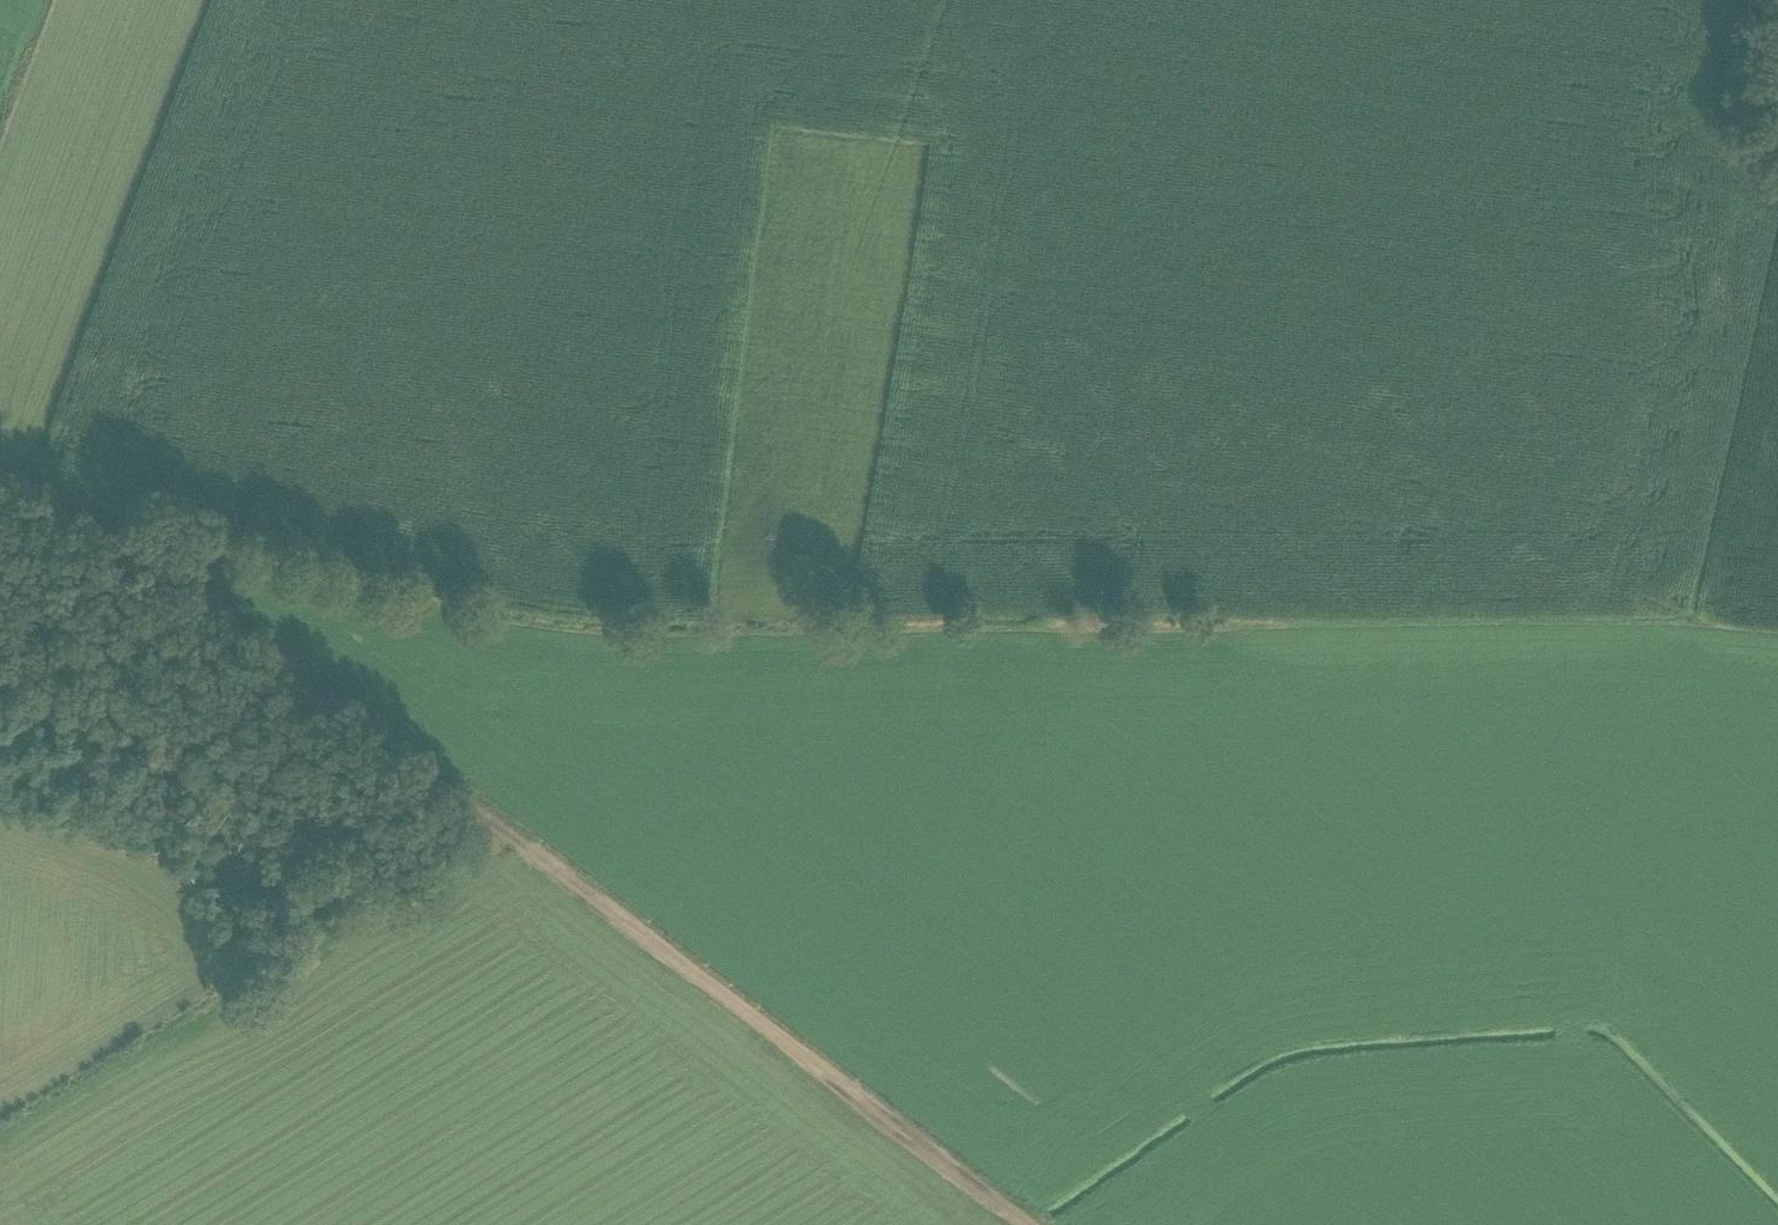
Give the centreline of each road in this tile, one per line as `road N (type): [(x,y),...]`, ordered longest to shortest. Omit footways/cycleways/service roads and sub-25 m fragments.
road 1 (track): [(1024,1224),(205,604),(0,482)]

